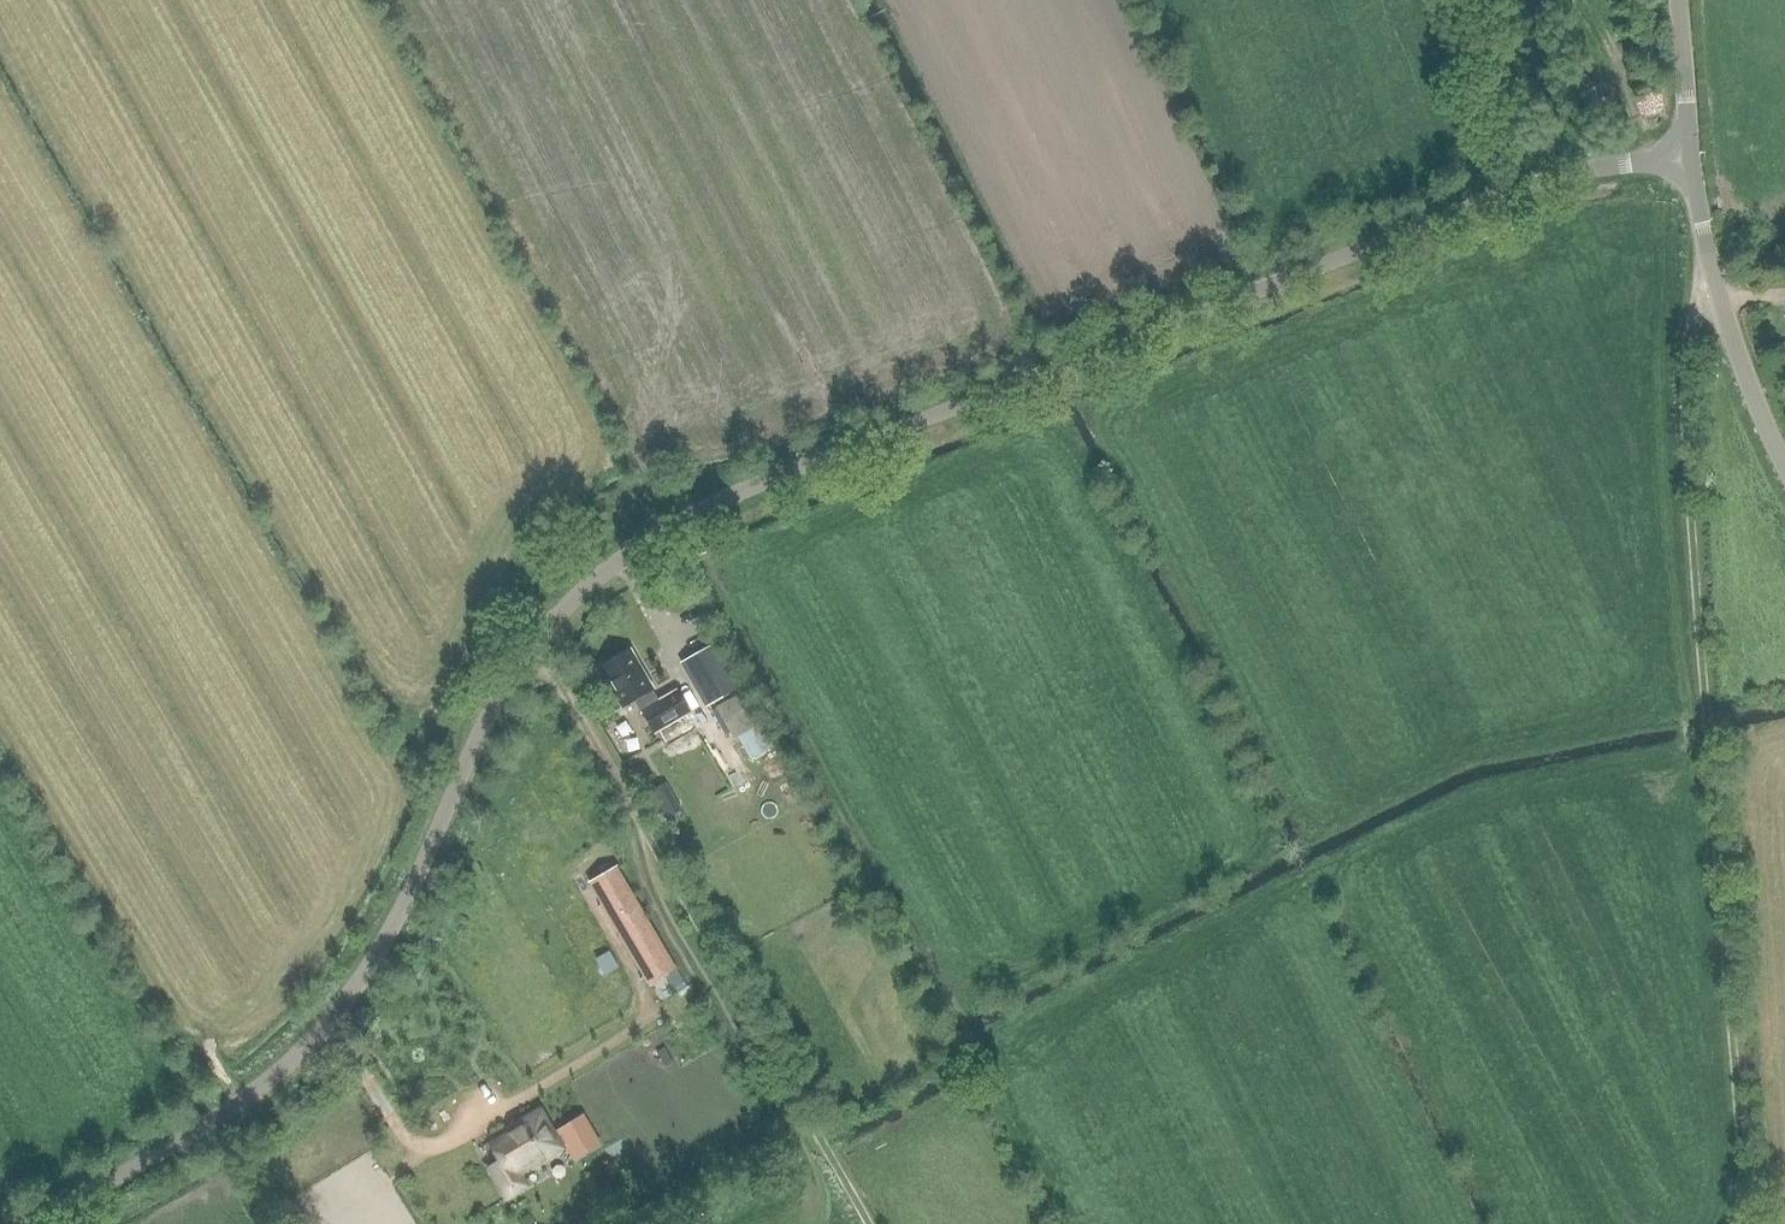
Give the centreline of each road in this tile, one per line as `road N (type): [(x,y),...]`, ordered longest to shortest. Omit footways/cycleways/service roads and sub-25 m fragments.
road 1 (tertiary): [(39,1223),(240,1112),(352,1014),(475,740),(583,595),(666,528),(752,486),(1564,170),(1688,145)]
road 2 (tertiary): [(1784,462),(1736,350),(1704,249),(1688,145)]
road 3 (tertiary): [(1688,145),(1677,0)]

